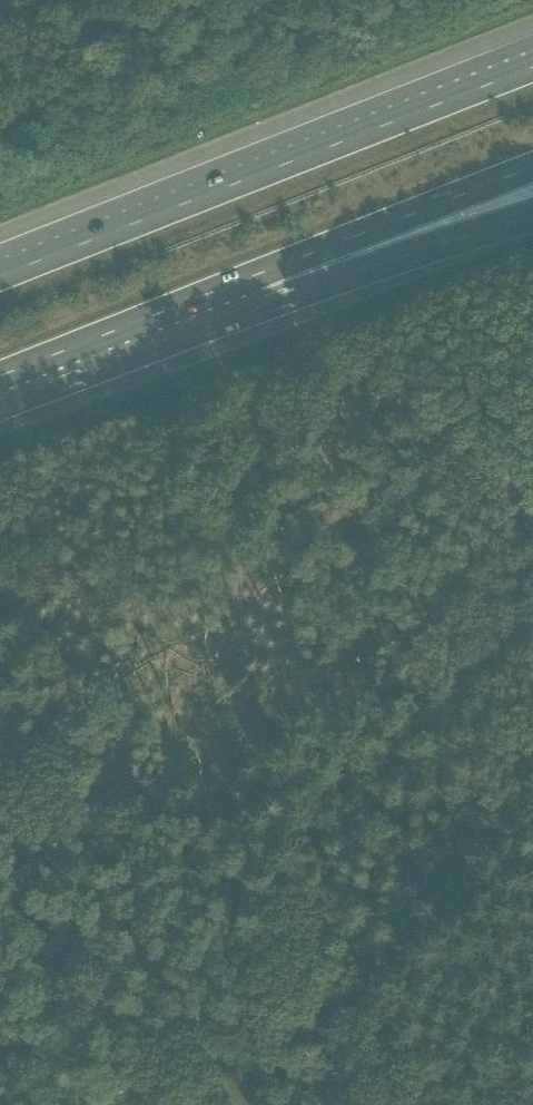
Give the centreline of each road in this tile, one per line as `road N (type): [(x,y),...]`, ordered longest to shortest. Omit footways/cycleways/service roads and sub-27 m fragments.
road 1 (motorway): [(532,67),(0,277)]
road 2 (motorway): [(251,277),(532,167)]
road 3 (motorway): [(251,277),(532,213)]
road 4 (motorway): [(0,377),(251,277)]

